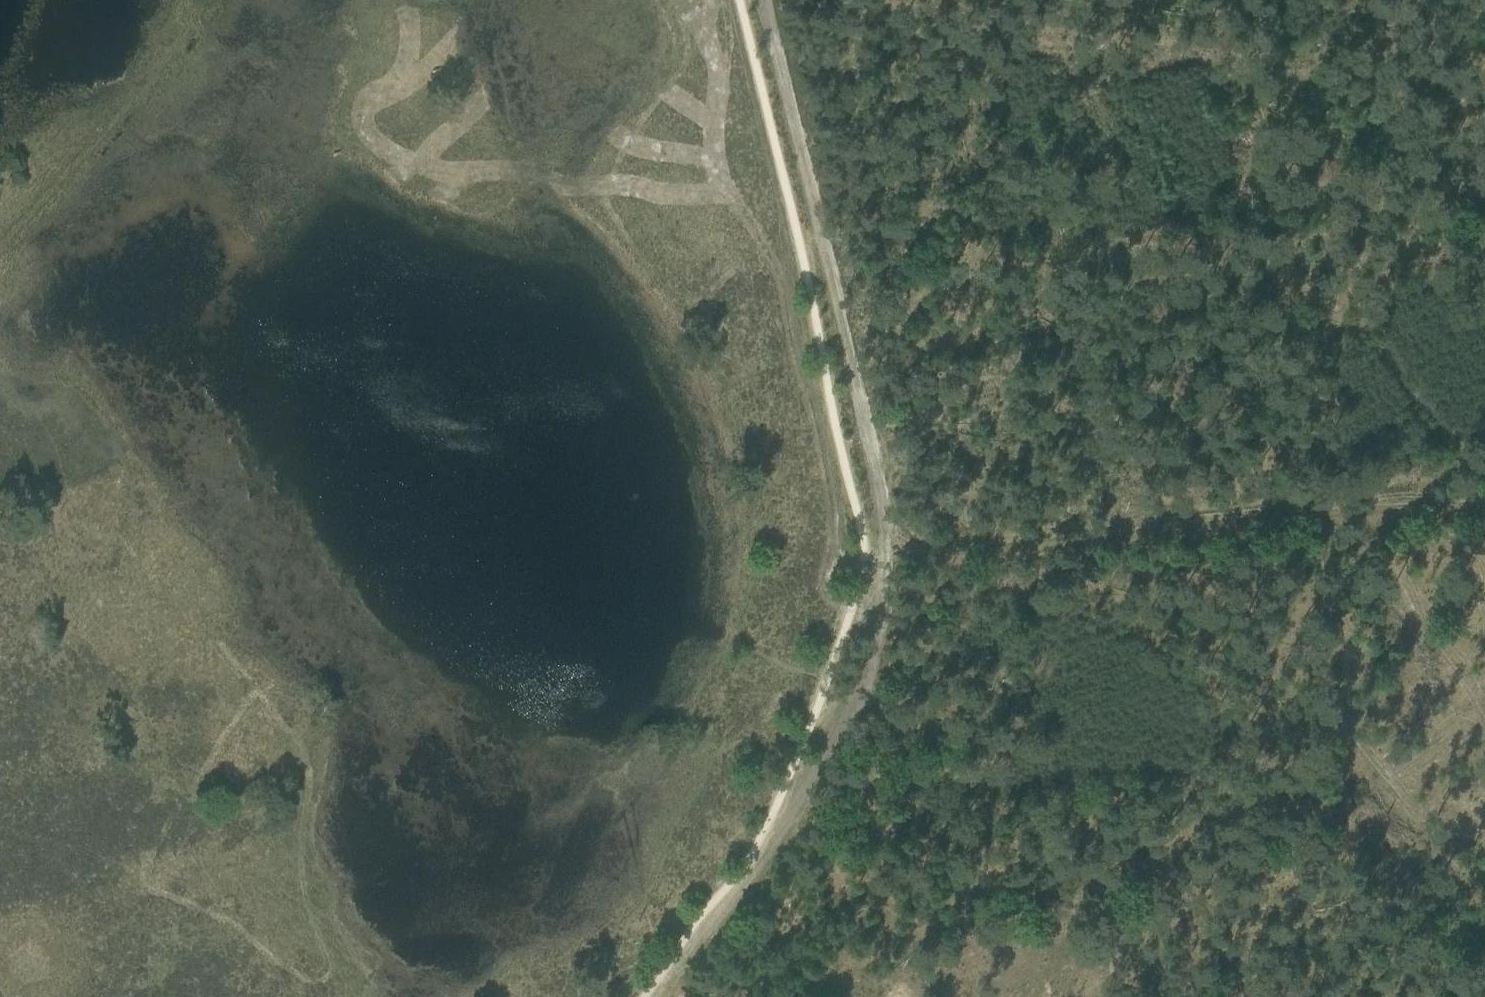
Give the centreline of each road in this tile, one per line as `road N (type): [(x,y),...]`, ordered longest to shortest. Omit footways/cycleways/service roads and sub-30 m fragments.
road 1 (track): [(764,0),(866,415),(884,568),(863,656),(798,798),(653,996)]
road 2 (track): [(883,549),(1484,501)]

